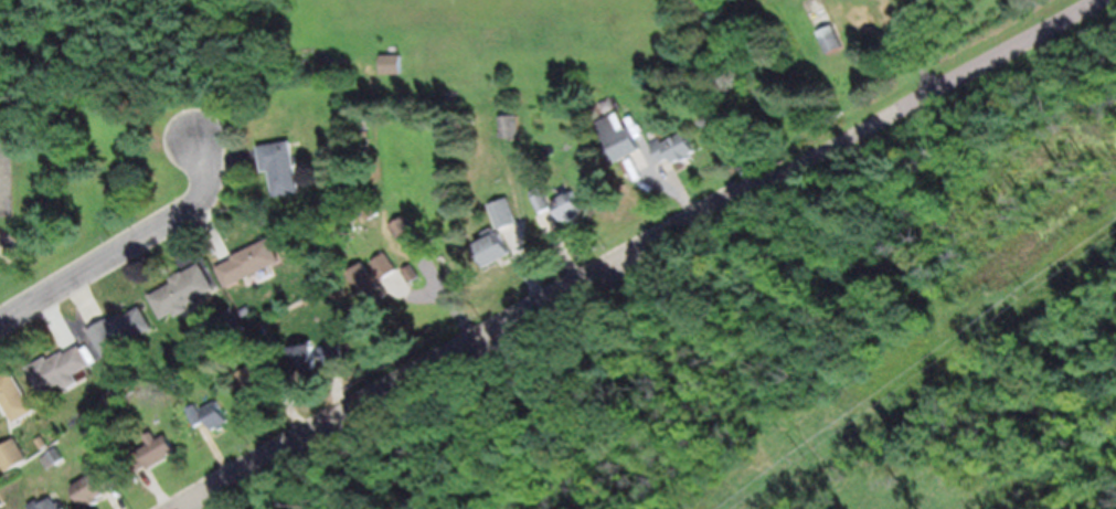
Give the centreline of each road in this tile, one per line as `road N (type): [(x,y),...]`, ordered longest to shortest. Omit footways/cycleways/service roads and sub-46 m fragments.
road 1 (residential): [(181,508),(1096,0)]
road 2 (residential): [(0,321),(199,200),(201,142)]

